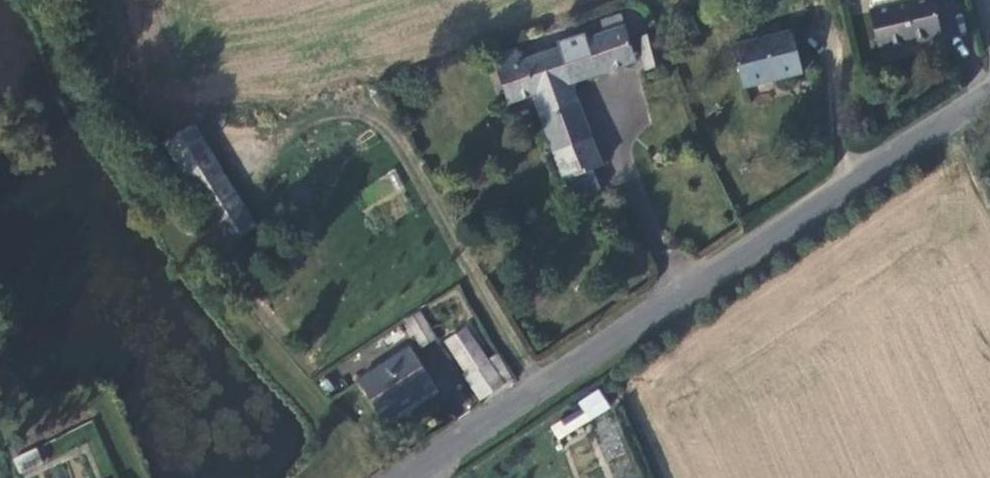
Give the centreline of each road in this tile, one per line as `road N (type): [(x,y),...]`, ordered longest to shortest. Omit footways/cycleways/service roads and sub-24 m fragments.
road 1 (tertiary): [(989,95),(411,477)]

